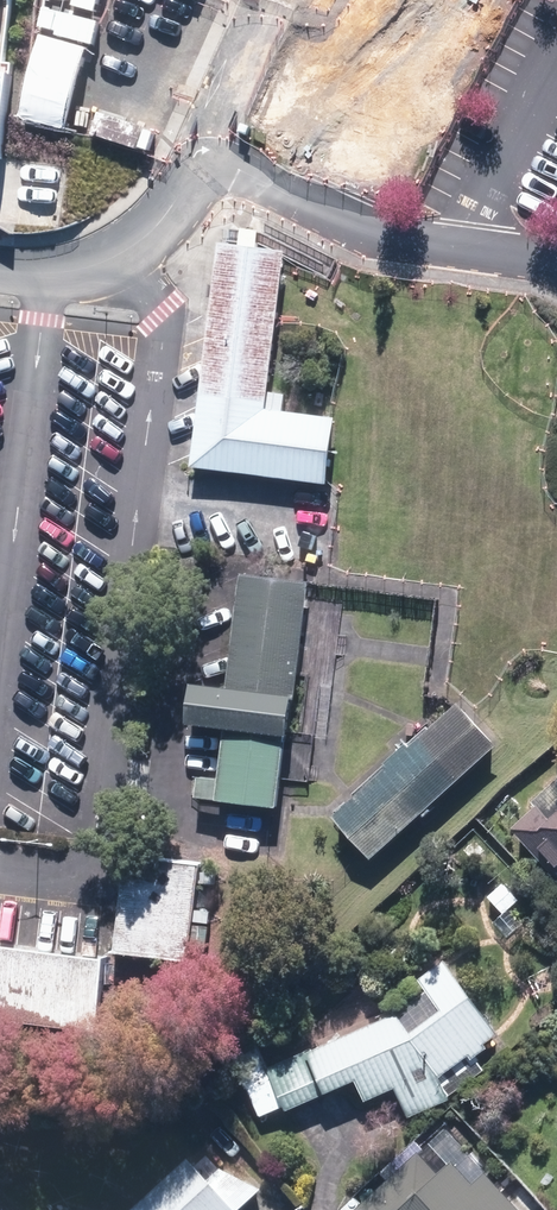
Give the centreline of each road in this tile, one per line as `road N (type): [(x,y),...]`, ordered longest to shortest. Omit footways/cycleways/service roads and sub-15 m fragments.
road 1 (unknown): [(424,0),(326,205)]
road 2 (unknown): [(210,135),(268,0)]

